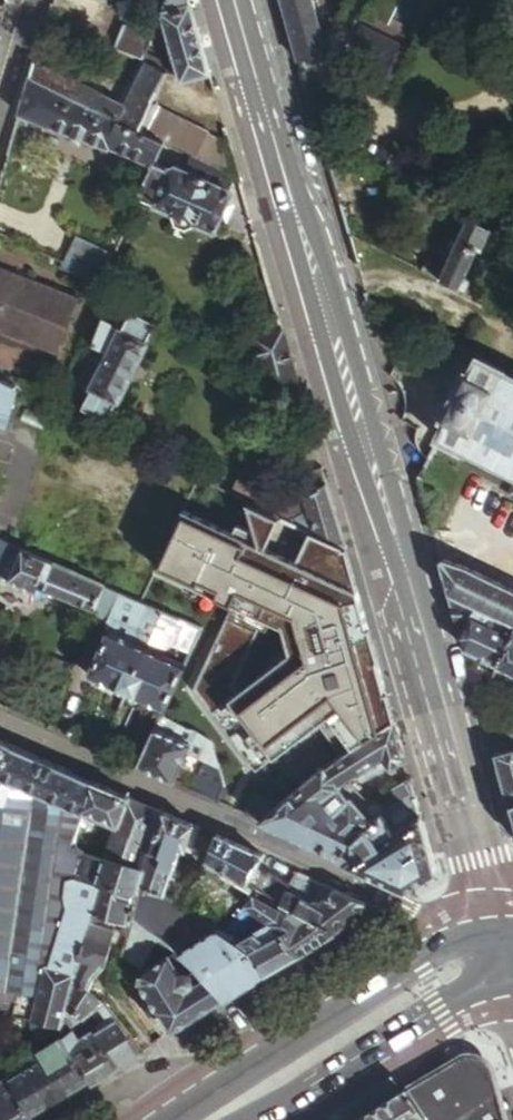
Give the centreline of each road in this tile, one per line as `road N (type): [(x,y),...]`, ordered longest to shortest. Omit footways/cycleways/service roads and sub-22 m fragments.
road 1 (secondary): [(498,920),(232,0)]
road 2 (residential): [(465,927),(0,727)]
road 3 (primary): [(465,927),(143,1119)]
road 4 (primary): [(268,1119),(442,1013),(512,994)]

